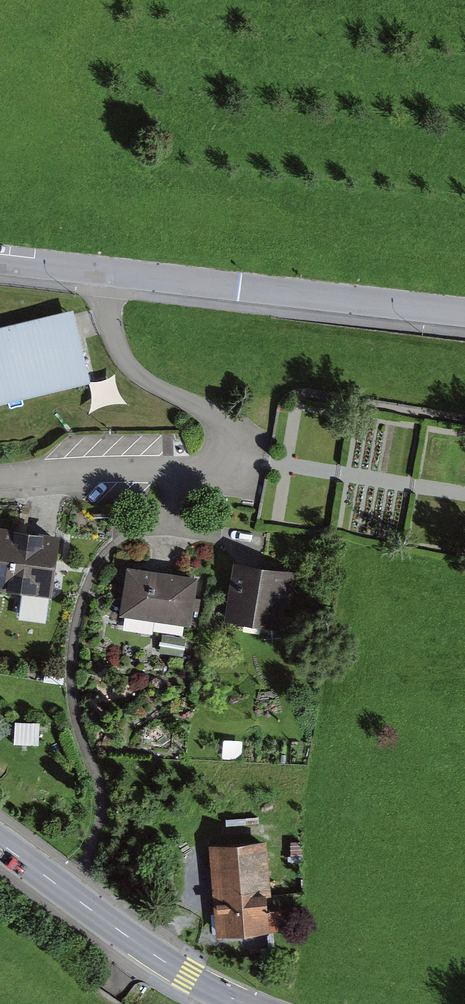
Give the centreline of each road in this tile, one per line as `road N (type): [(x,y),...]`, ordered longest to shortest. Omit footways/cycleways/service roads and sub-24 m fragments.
road 1 (residential): [(109,275),(114,332),(127,364),(239,426),(247,445),(241,468),(219,480),(0,481)]
road 2 (tertiary): [(109,275),(464,313)]
road 3 (tertiary): [(0,843),(133,940),(240,1003)]

